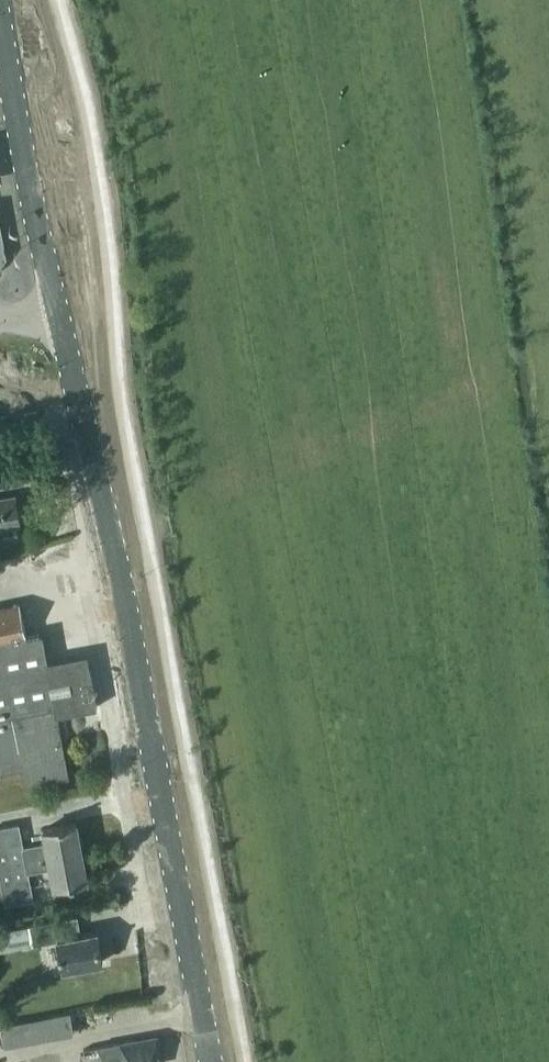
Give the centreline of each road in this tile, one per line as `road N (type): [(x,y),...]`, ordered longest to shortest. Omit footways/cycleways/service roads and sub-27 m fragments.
road 1 (unclassified): [(208,1061),(63,310)]
road 2 (unclassified): [(5,0),(63,310)]

